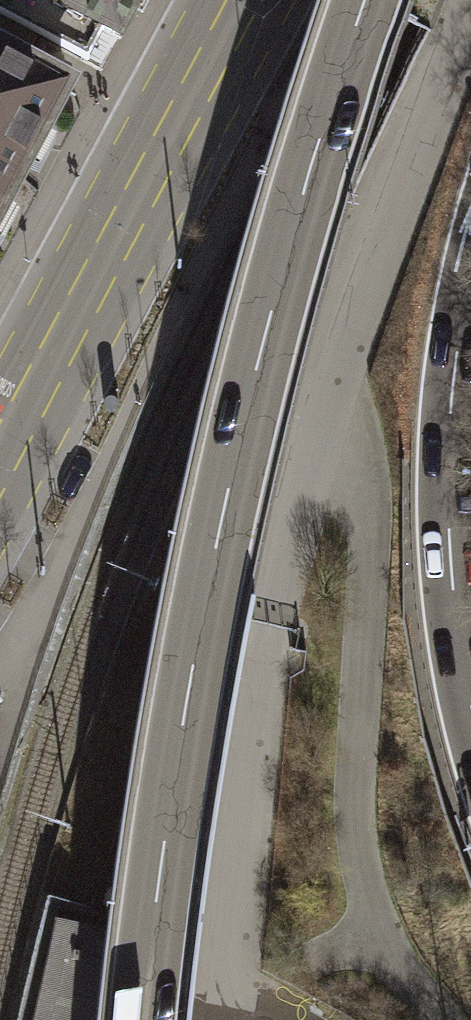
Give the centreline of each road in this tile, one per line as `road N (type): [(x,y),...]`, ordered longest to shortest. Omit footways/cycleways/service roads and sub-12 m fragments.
road 1 (motorway): [(360,0),(267,330),(201,611),(142,1019)]
road 2 (primary): [(0,455),(245,0)]
road 3 (motorway): [(470,698),(447,533),(449,424),(470,266)]

